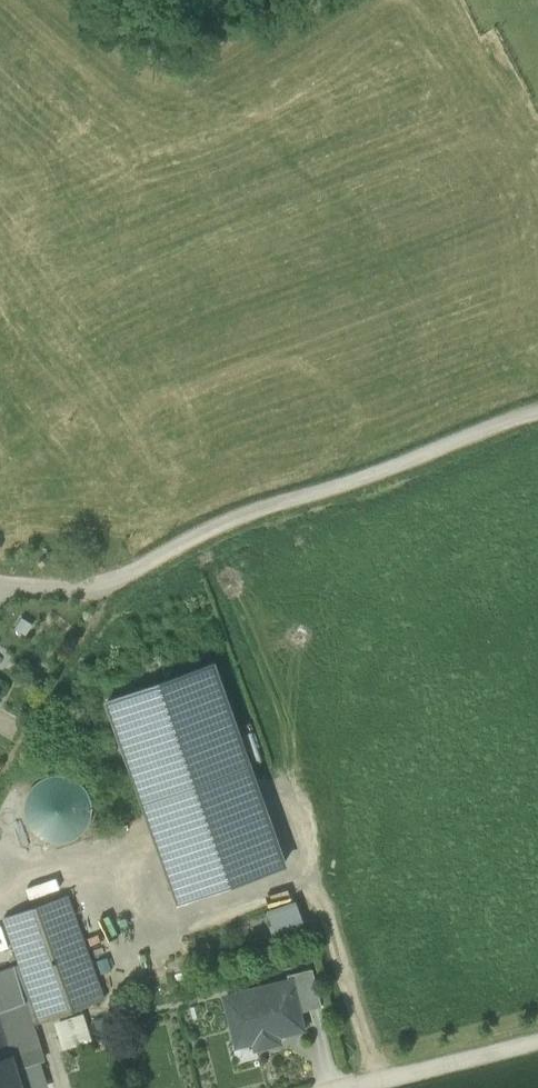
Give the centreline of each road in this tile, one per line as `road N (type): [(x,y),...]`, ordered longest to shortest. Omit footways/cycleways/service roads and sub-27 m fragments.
road 1 (track): [(537,408),(368,479),(249,511),(55,606),(3,677)]

